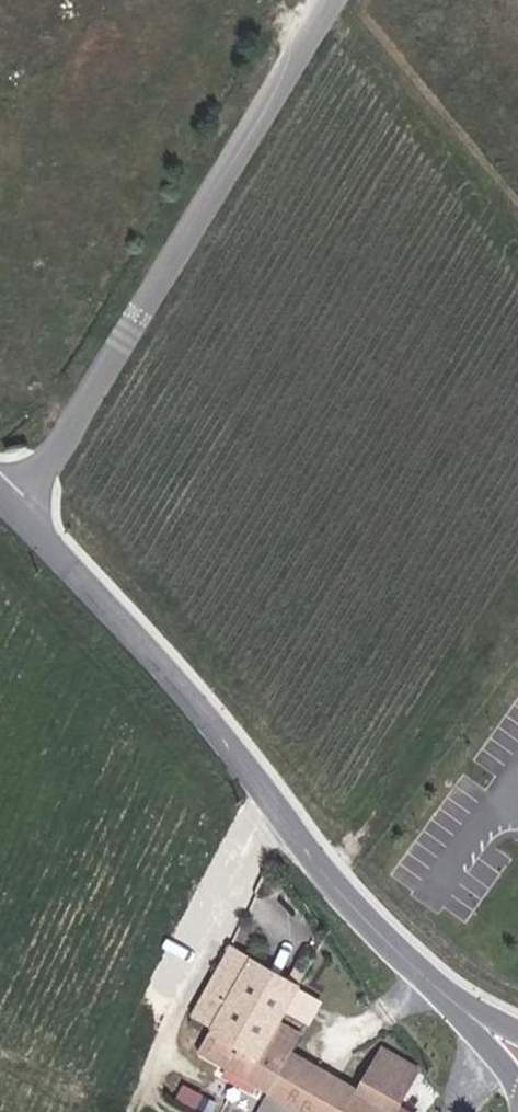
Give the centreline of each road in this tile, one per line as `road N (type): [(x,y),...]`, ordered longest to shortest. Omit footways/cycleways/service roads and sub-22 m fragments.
road 1 (tertiary): [(5,500),(170,672),(345,902),(457,1008)]
road 2 (residential): [(335,0),(52,454),(5,500)]

